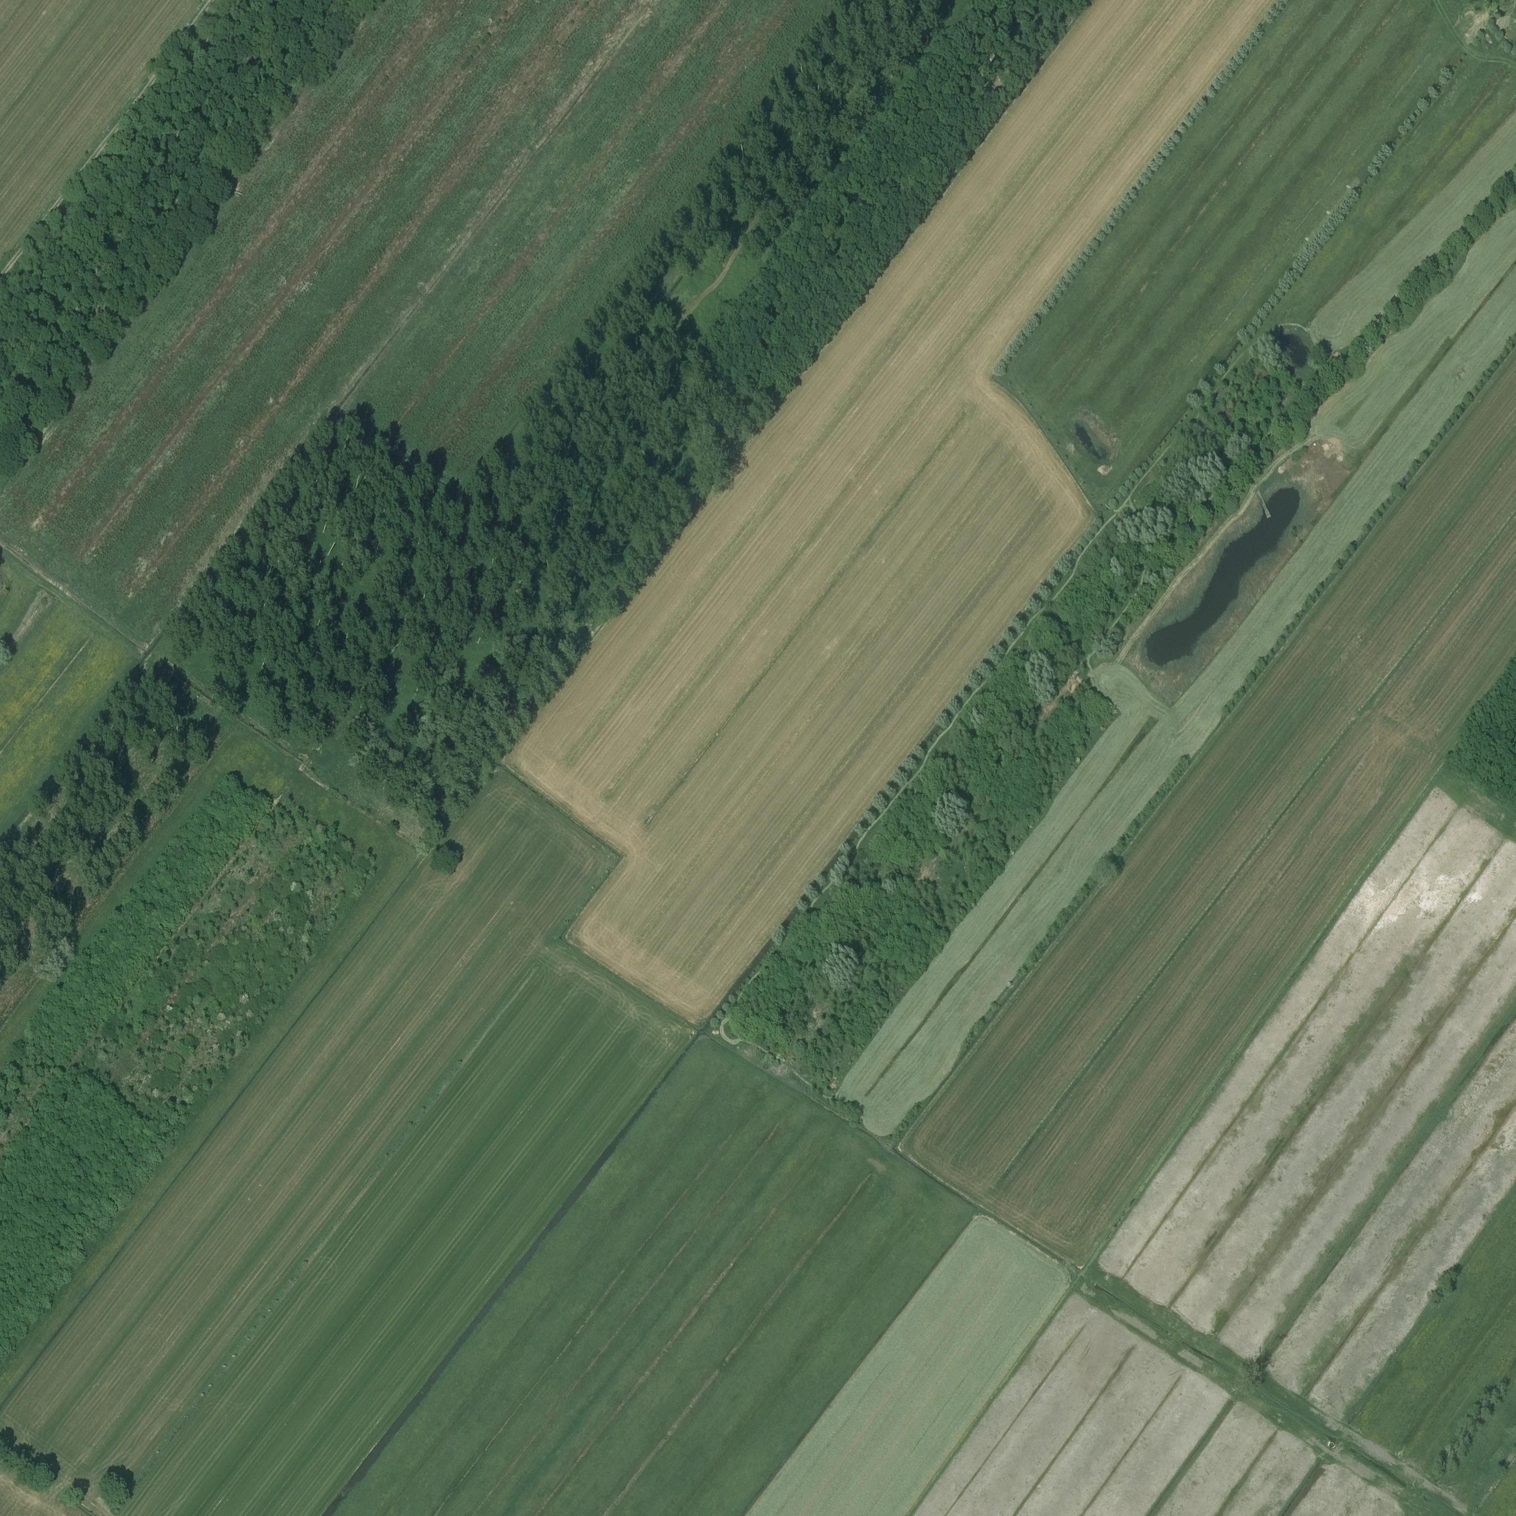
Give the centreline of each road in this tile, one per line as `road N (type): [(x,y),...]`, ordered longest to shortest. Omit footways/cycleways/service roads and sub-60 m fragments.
road 1 (track): [(921,0),(691,312),(670,314),(635,302)]
road 2 (track): [(212,0),(0,277)]

